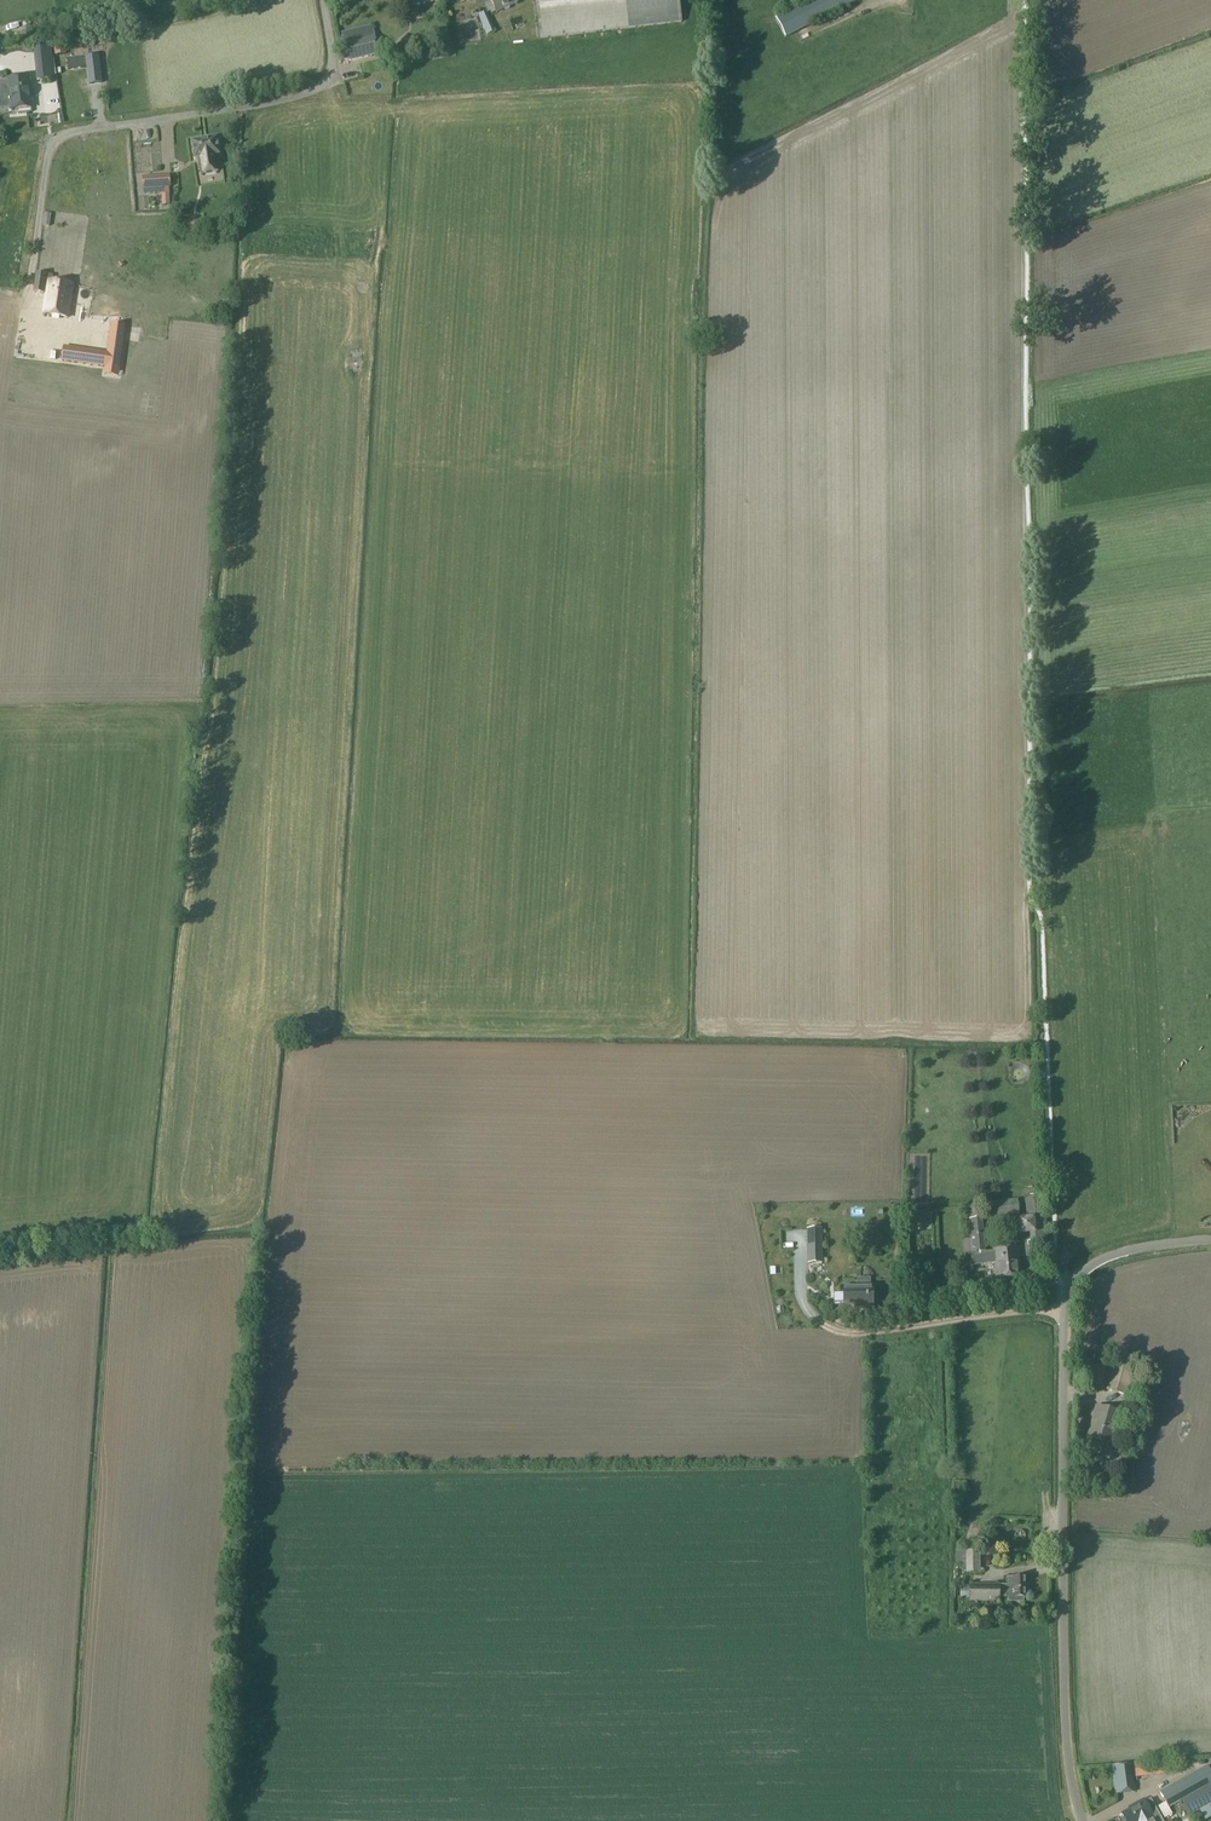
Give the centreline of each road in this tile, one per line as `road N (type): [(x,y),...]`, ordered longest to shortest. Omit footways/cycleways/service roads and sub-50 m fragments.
road 1 (unclassified): [(1081,1820),(1069,1758),(1064,1301),(1090,1266),(1127,1251),(1210,1240)]
road 2 (unclassified): [(49,200),(59,135),(69,127),(327,80),(326,0)]
road 3 (track): [(800,1232),(812,1315),(831,1329),(1063,1310)]

